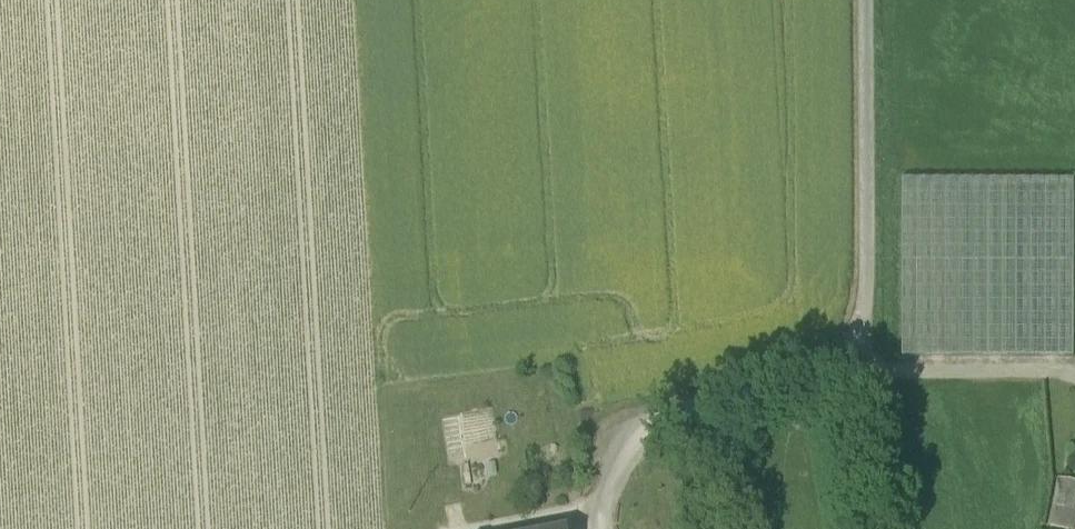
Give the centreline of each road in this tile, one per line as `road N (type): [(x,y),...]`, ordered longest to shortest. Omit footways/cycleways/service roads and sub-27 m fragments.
road 1 (unclassified): [(893,528),(862,373),(864,0)]

